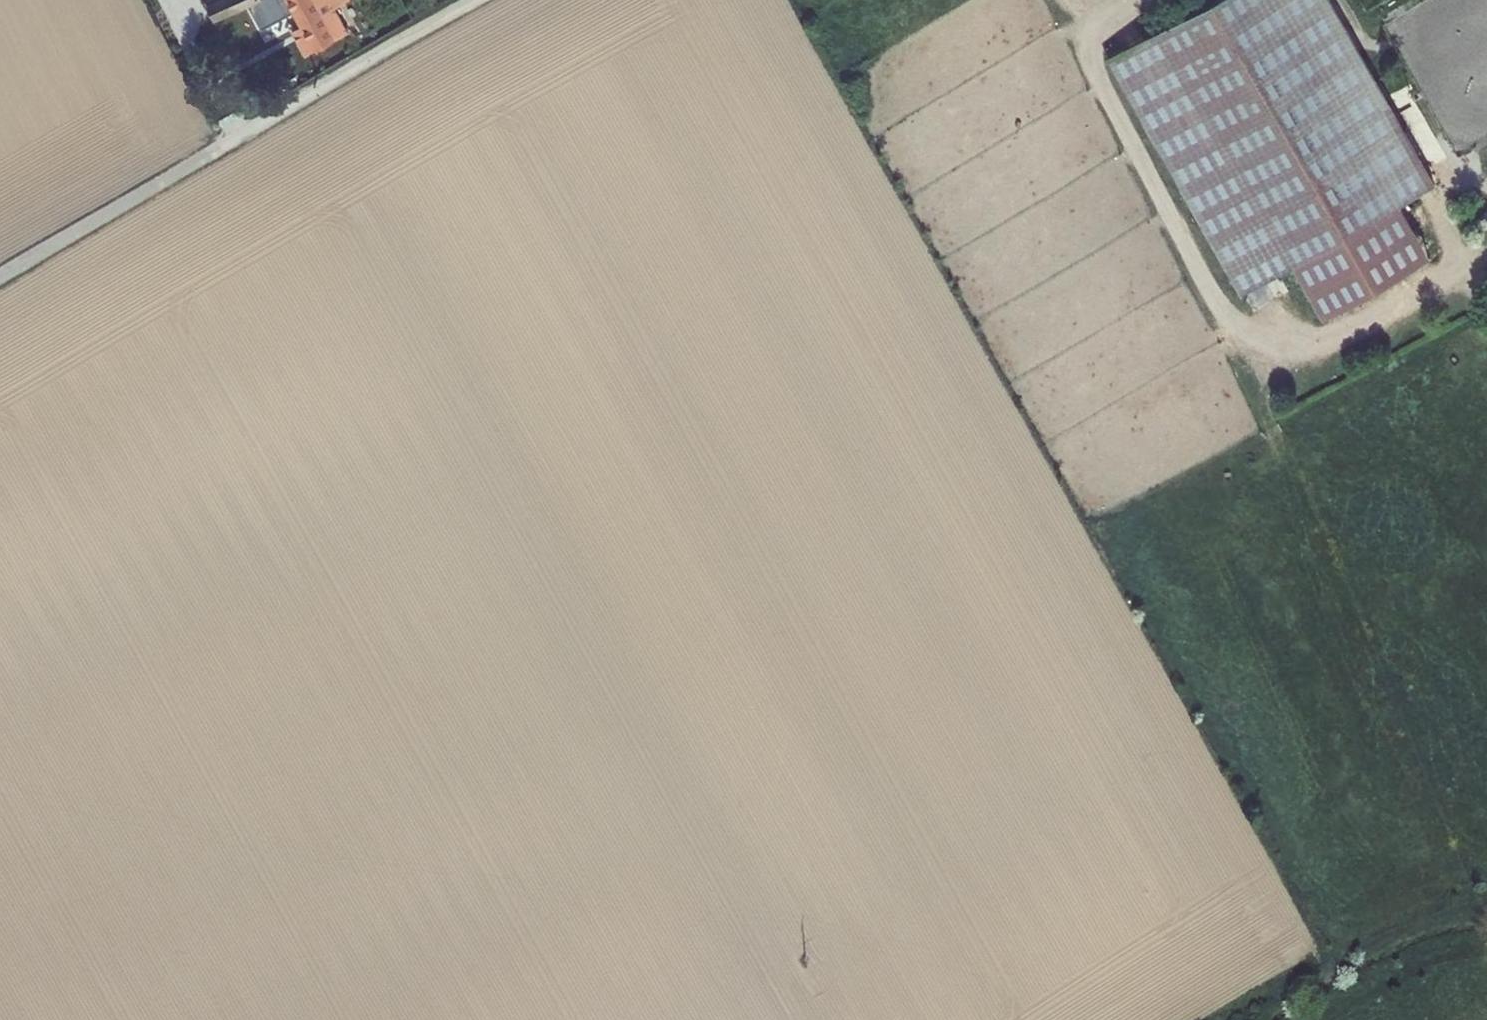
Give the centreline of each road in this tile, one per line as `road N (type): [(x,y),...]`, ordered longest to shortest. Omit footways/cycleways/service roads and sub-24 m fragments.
road 1 (track): [(1486,249),(1457,277),(1265,382),(1092,62),(1097,34),(1139,0)]
road 2 (track): [(0,273),(486,0)]

